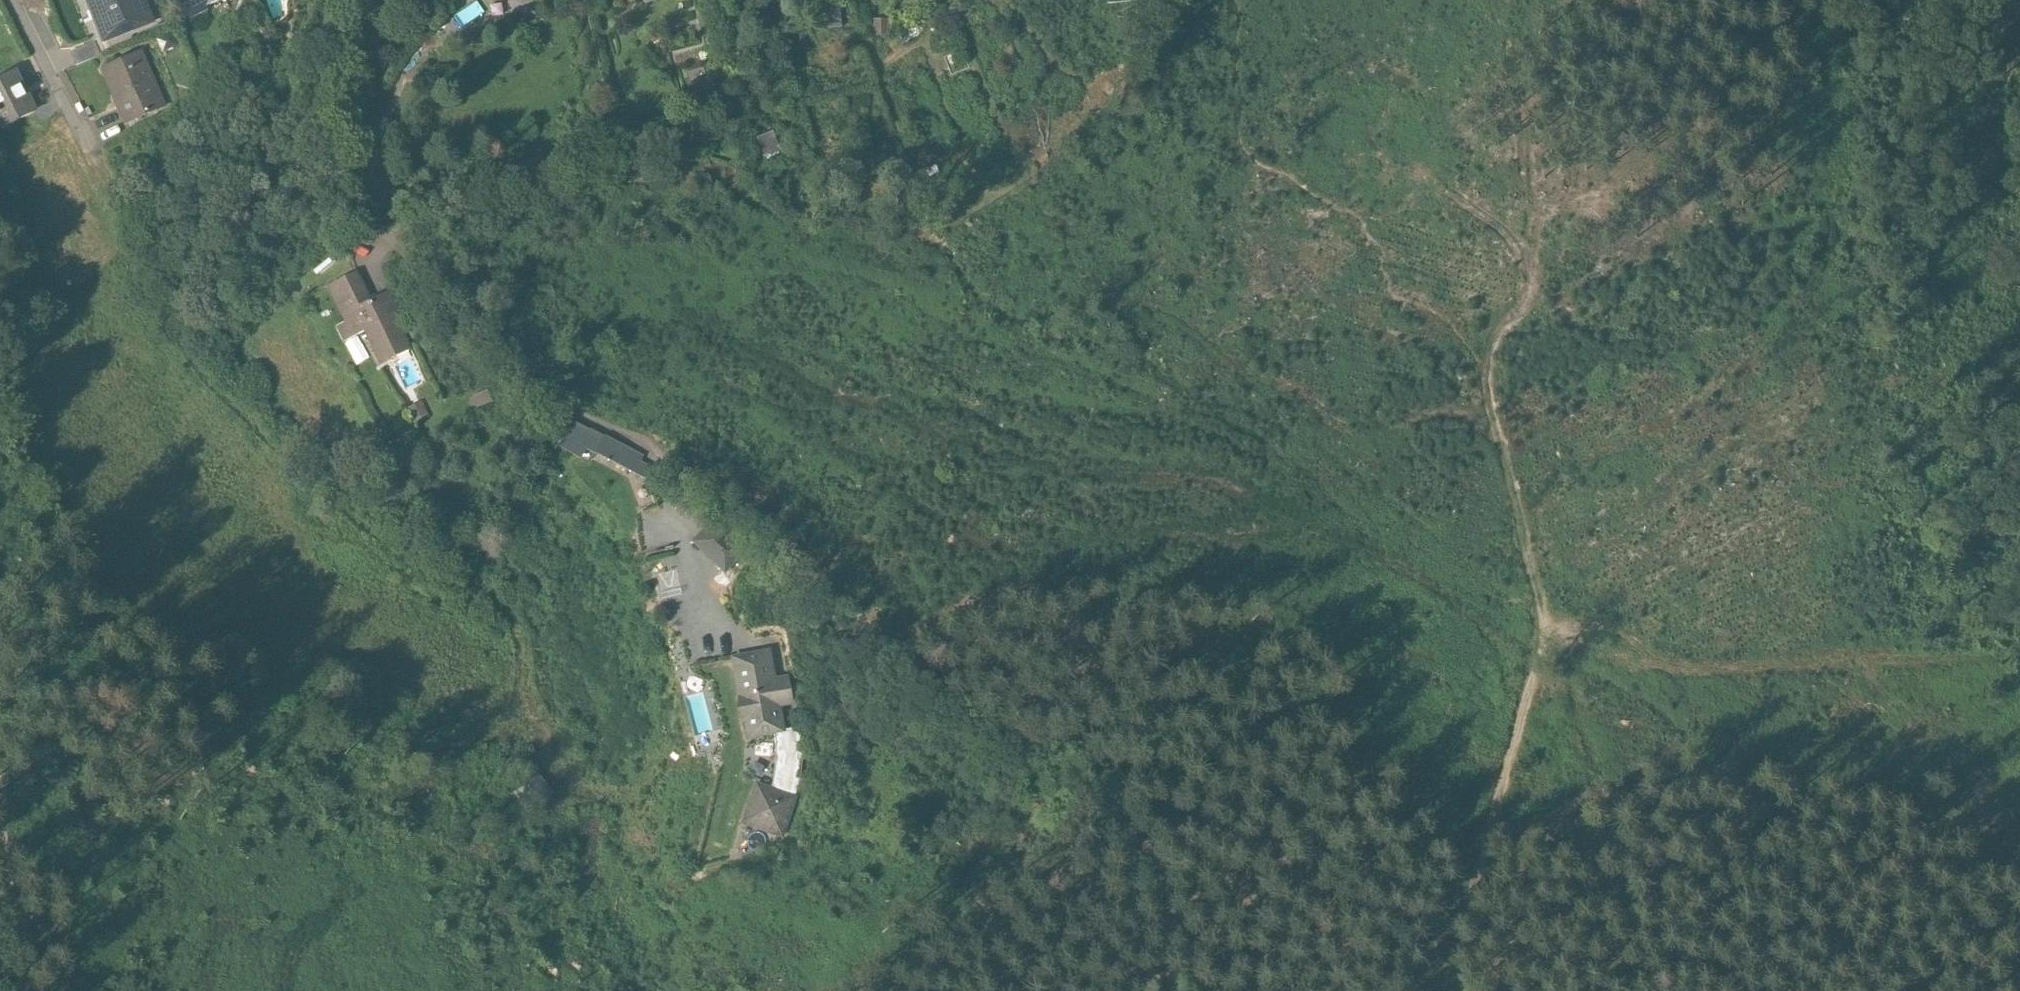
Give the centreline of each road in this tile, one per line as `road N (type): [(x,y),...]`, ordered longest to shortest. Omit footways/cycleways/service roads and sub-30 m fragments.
road 1 (track): [(1538,249),(1539,268),(1493,377),(1549,631),(1489,808),(1448,990)]
road 2 (track): [(106,187),(191,355),(223,395),(322,470),(387,536),(503,603),(520,635),(529,690),(542,708)]
road 3 (residential): [(14,0),(106,187)]
road 4 (track): [(0,825),(36,990)]

